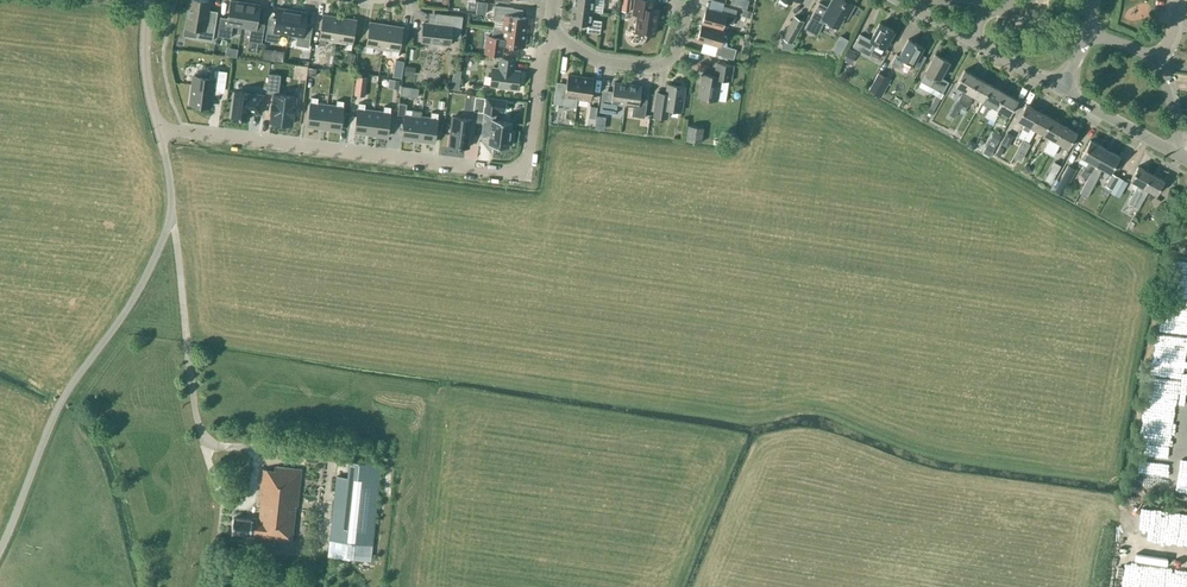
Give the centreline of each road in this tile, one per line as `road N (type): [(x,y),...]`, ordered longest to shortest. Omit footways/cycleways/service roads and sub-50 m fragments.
road 1 (residential): [(159,129),(515,173),(527,158),(542,56),(557,35)]
road 2 (residential): [(690,0),(676,47),(658,65),(599,61),(557,35)]
road 3 (tertiary): [(1175,154),(1059,90)]
road 4 (residential): [(159,129),(144,53),(149,0)]

